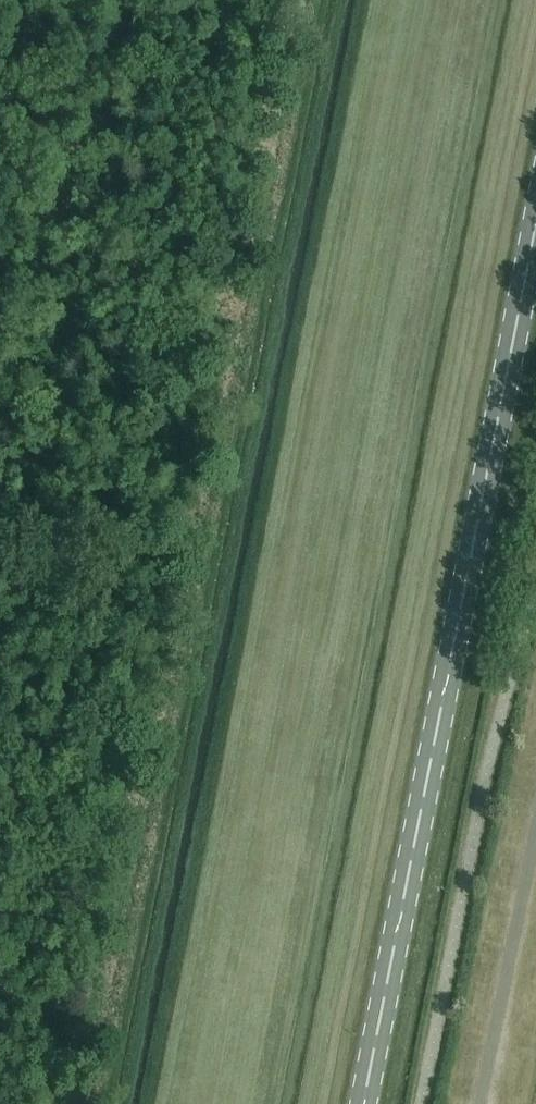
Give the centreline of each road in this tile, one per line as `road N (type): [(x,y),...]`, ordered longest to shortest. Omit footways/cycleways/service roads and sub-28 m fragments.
road 1 (track): [(111,1103),(323,0)]
road 2 (primary): [(363,1103),(535,215)]

